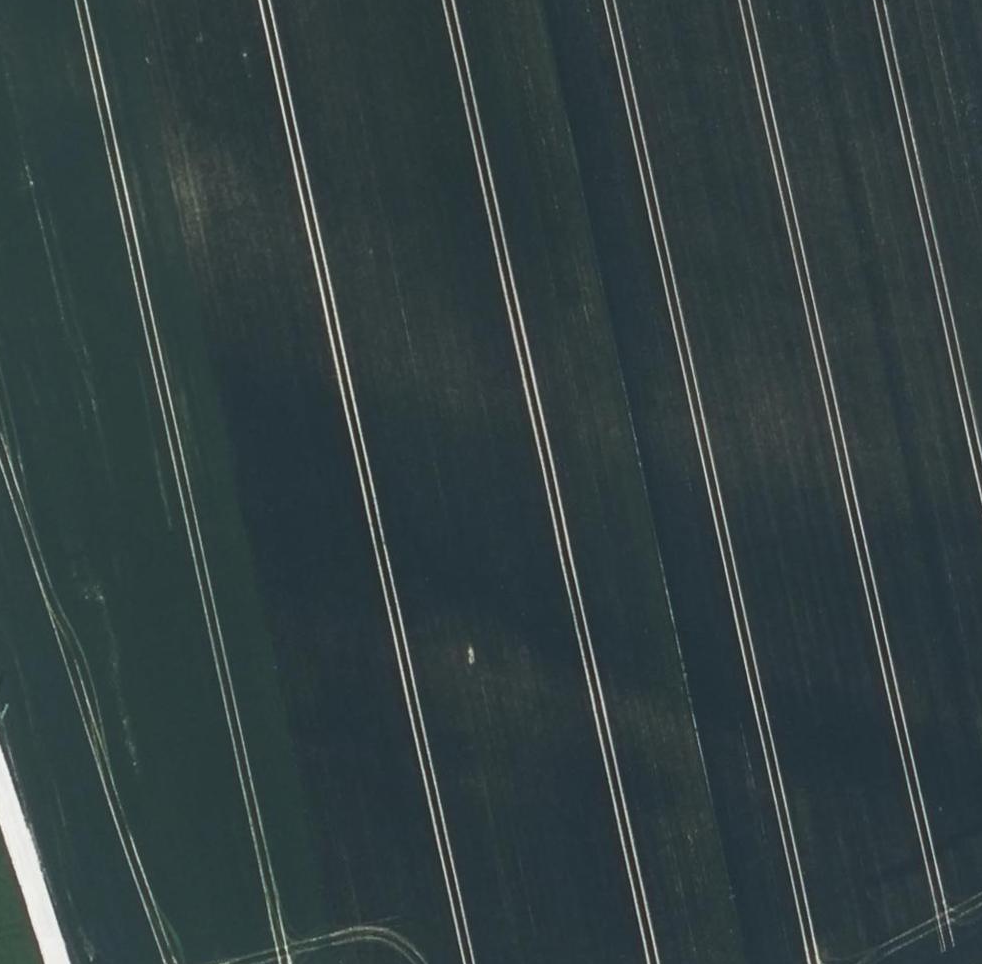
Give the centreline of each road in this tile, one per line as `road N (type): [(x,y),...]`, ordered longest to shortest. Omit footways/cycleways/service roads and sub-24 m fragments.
road 1 (track): [(0,801),(54,963)]

